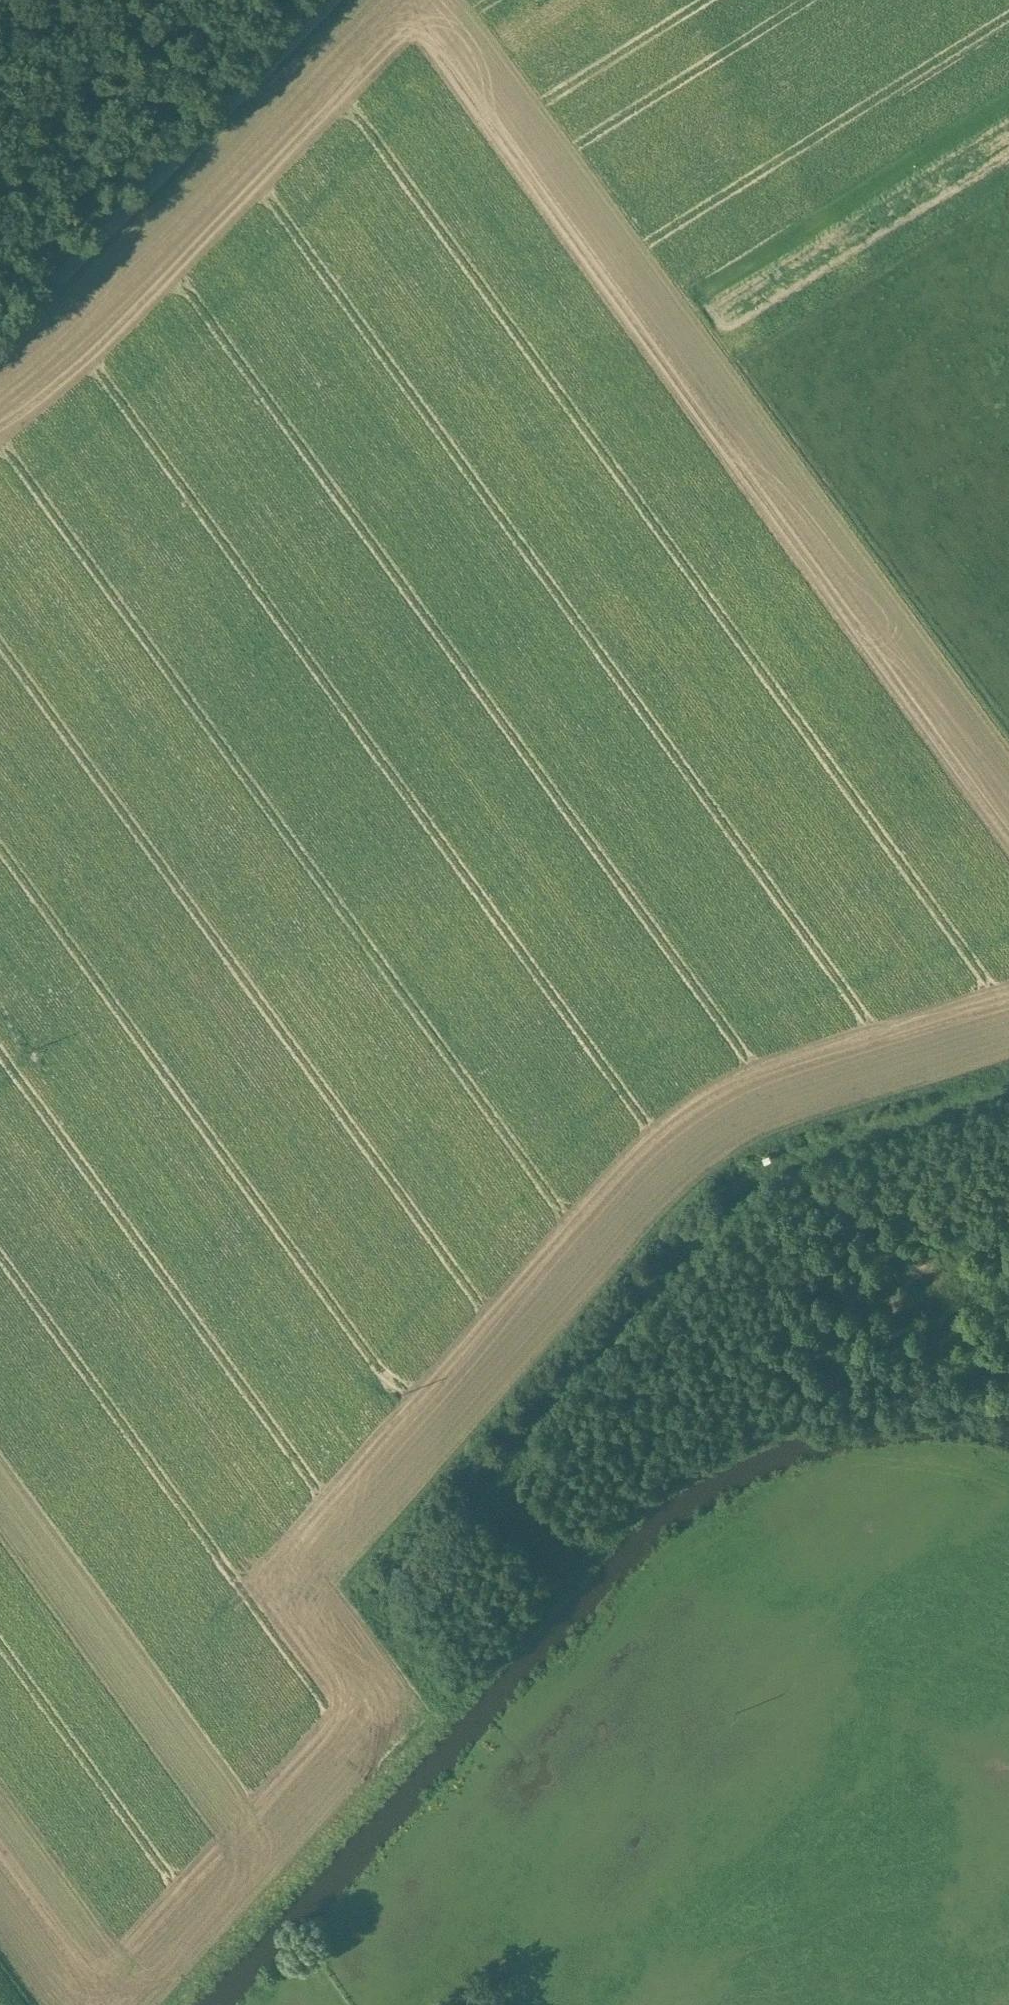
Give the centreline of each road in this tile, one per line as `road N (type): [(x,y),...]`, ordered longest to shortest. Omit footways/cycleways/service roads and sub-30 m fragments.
road 1 (unclassified): [(331,0),(0,330)]

